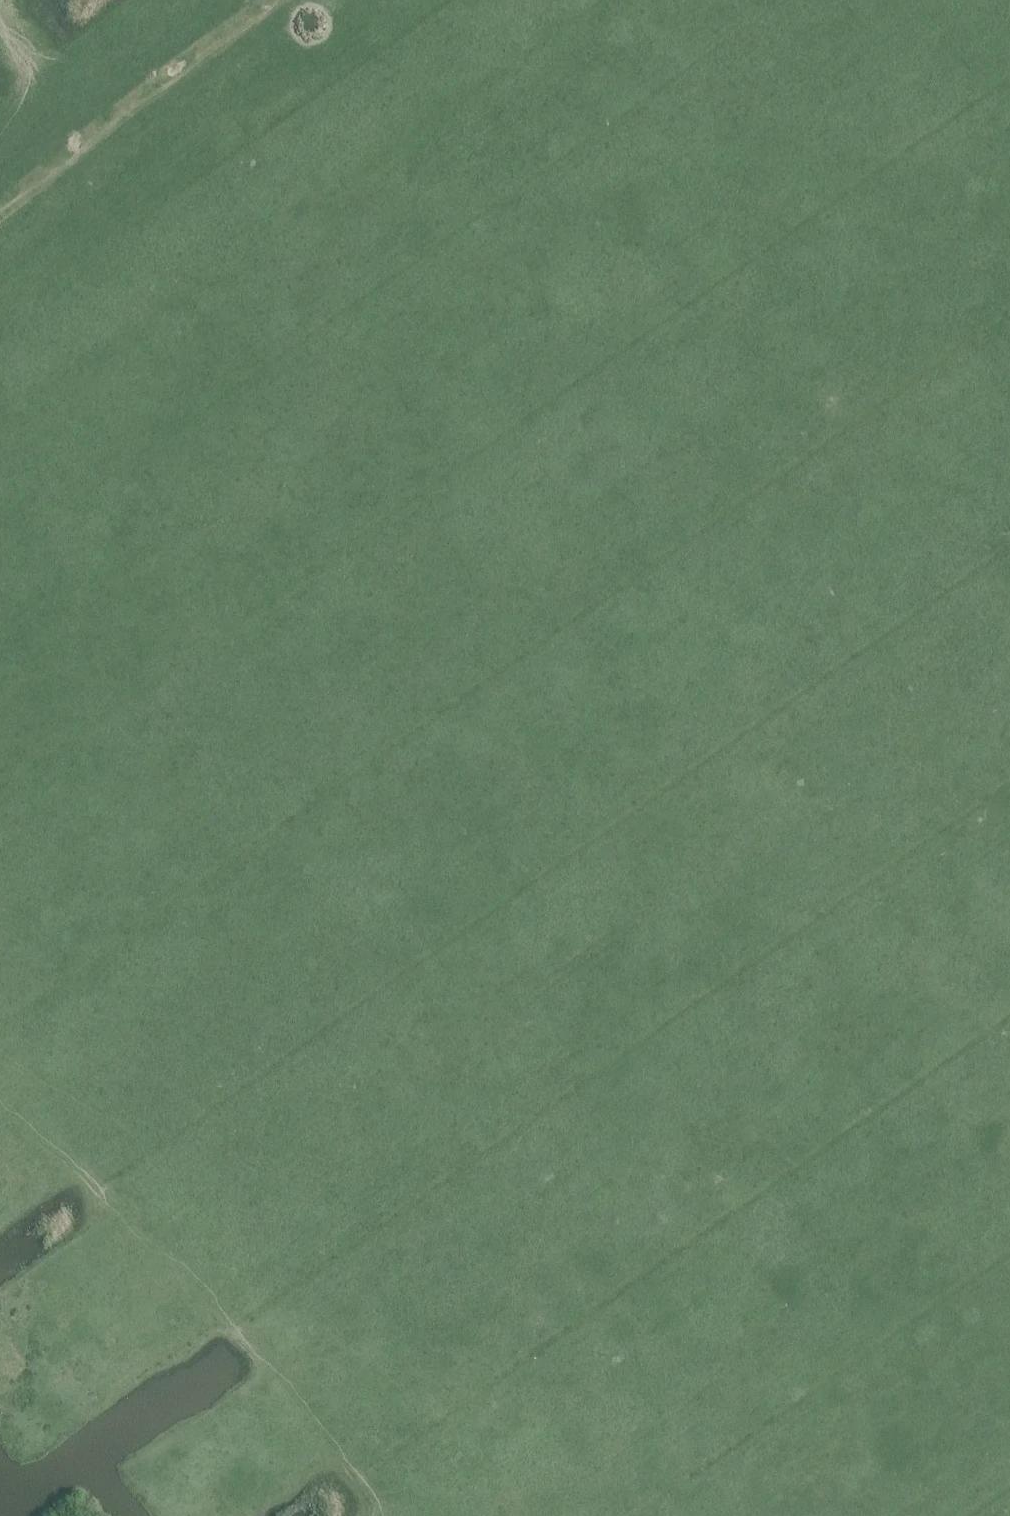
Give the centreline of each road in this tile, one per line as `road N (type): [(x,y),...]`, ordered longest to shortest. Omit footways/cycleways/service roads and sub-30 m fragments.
road 1 (track): [(0,220),(97,122),(270,0)]

